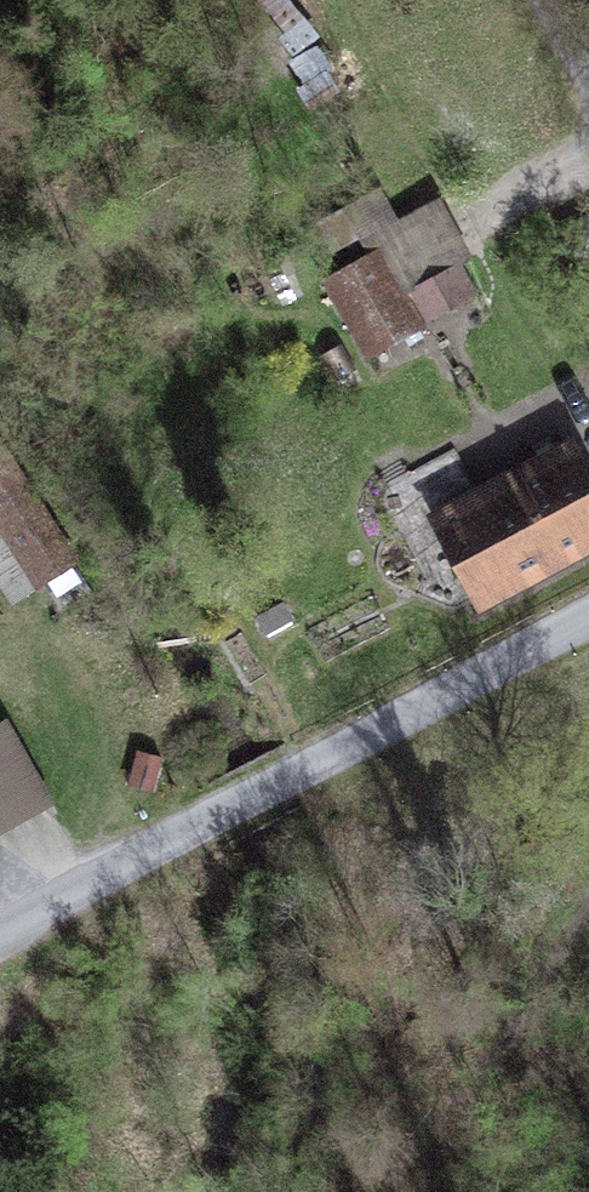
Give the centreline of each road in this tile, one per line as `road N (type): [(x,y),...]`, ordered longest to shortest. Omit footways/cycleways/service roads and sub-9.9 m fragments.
road 1 (unclassified): [(588,616),(0,929)]

